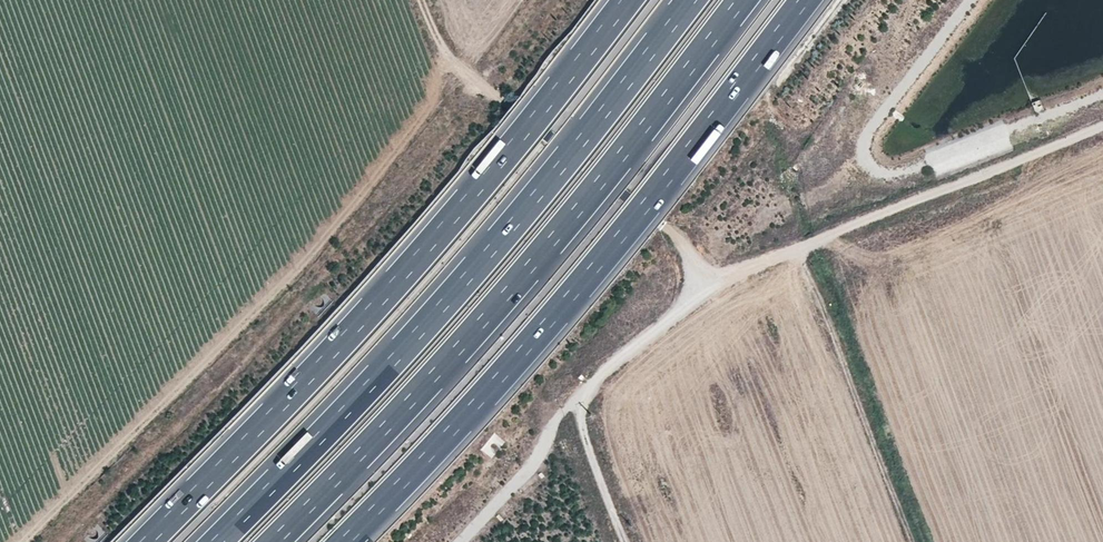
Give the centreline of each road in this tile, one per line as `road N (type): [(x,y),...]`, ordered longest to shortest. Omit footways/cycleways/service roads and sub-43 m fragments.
road 1 (track): [(1102,128),(725,277),(694,267),(663,228),(459,72),(424,0)]
road 2 (motorway): [(628,0),(366,316),(147,541)]
road 3 (track): [(66,541),(238,373),(485,89),(539,0)]
road 4 (motorway): [(691,0),(501,239),(217,541)]
road 5 (motorway): [(274,541),(485,319),(741,0)]
road 6 (motorway): [(344,541),(551,320),(804,0)]
road 7 (track): [(725,277),(603,369),(580,405),(585,440)]
road 8 (track): [(580,405),(558,420),(525,475),(462,541)]

